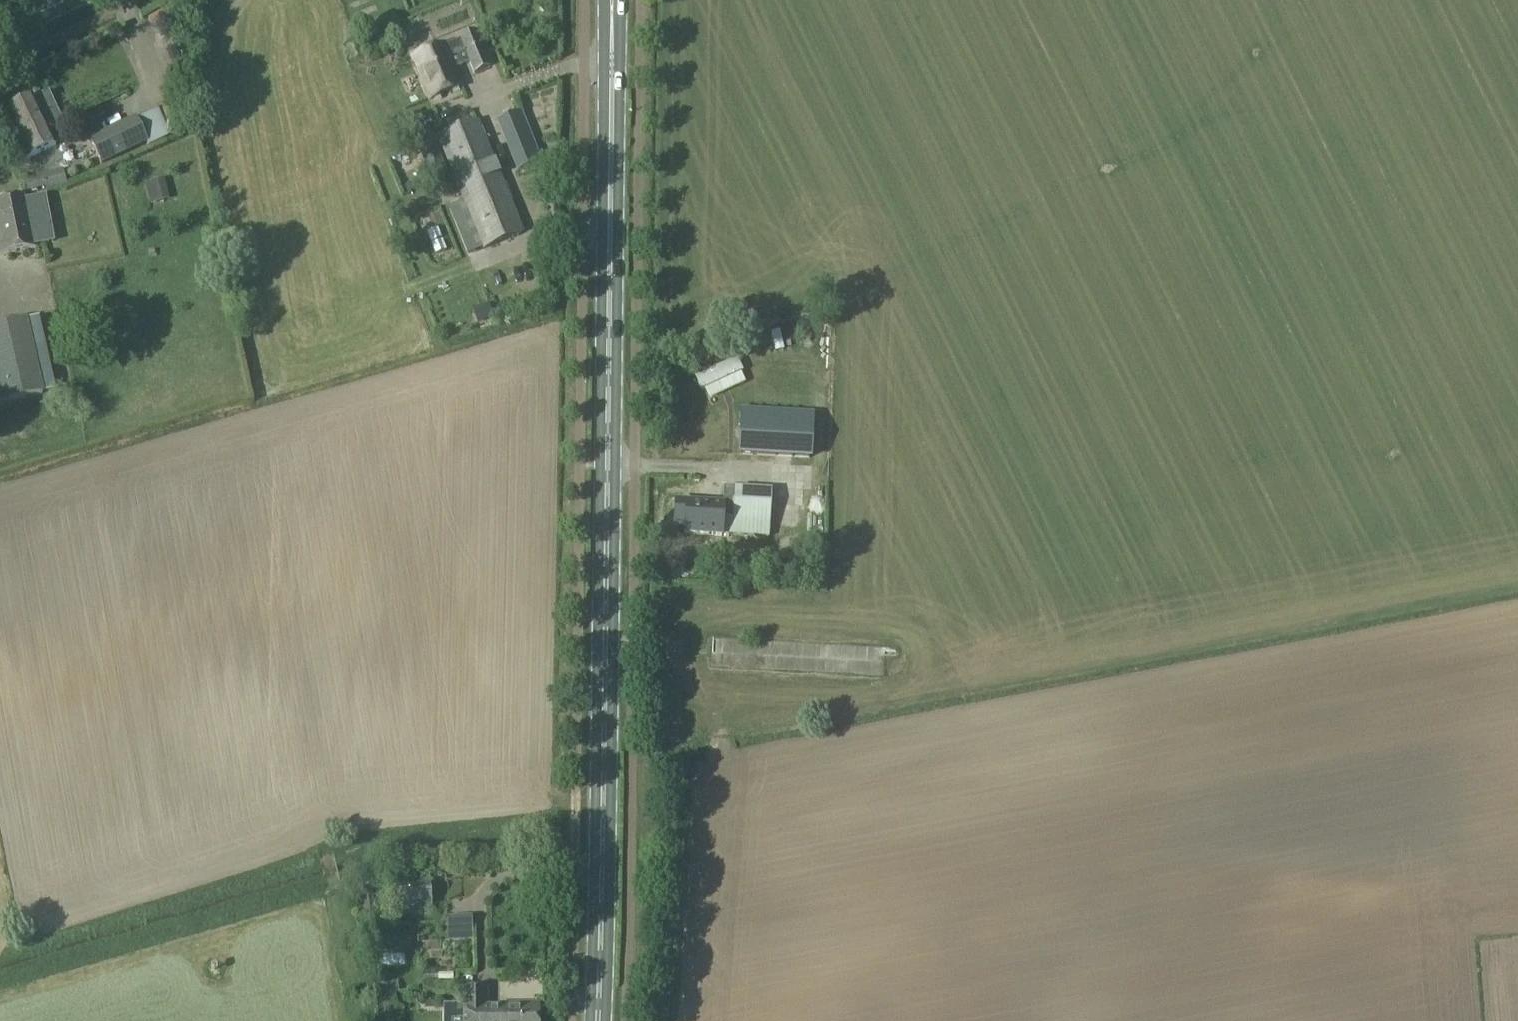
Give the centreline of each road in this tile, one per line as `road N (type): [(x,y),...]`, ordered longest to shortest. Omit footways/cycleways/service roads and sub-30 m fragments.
road 1 (tertiary): [(601,1020),(614,0)]

